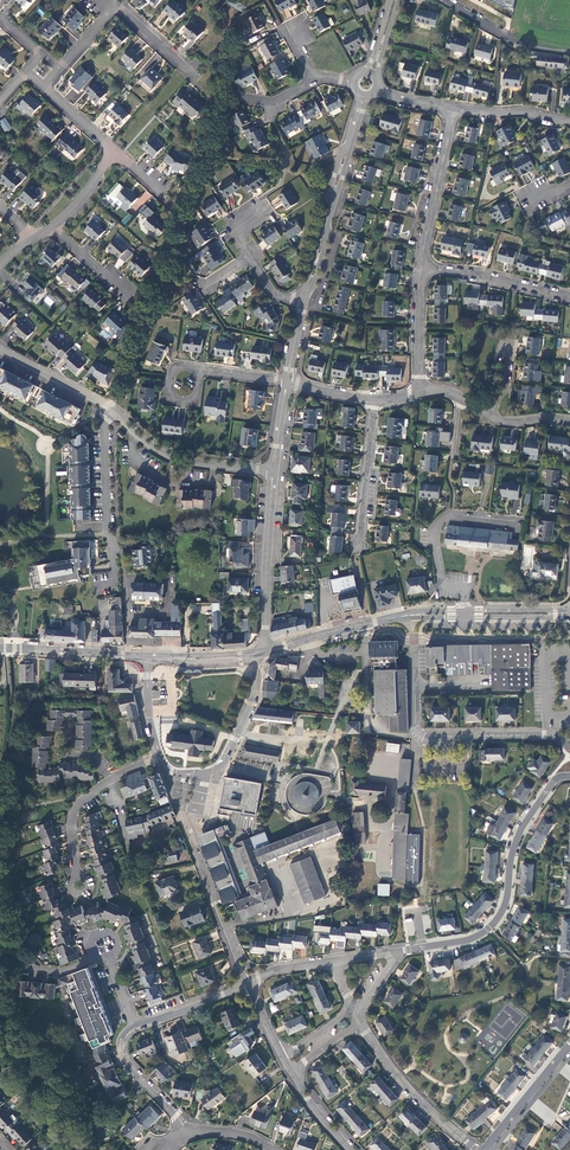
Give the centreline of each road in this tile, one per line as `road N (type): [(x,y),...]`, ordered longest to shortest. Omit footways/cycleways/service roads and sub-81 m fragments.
road 1 (residential): [(569,747),(554,735),(417,734),(409,616)]
road 2 (residential): [(399,952),(489,929),(504,911),(521,829),(553,781),(569,777)]
road 3 (tertiary): [(247,983),(183,811),(186,775)]
road 4 (residential): [(60,68),(117,4),(199,77)]
road 5 (residential): [(111,409),(105,427),(116,582),(99,586)]
road 6 (tertiary): [(261,653),(274,470)]
road 7 (residential): [(356,1015),(398,1076),(477,1149)]
road 8 (residential): [(274,470),(172,457),(111,409)]
road 9 (residential): [(454,109),(422,269)]
road 10 (secondary): [(569,609),(409,616)]
road 11 (residential): [(159,757),(111,778),(77,807),(77,870)]
road 12 (secondary): [(409,616),(569,619)]
road 13 (tertiary): [(186,775),(220,765),(252,704),(261,653)]
road 14 (residential): [(358,554),(373,399)]
road 15 (tertiary): [(351,142),(331,185),(308,288)]
road 16 (secondary): [(261,653),(409,616)]
road 17 (tertiary): [(308,288),(351,142)]
road 18 (secondary): [(0,647),(150,657)]
road 19 (residential): [(422,269),(569,297)]
road 20 (residential): [(134,1024),(122,1037),(129,1065),(192,1128)]
road 21 (tertiary): [(485,1149),(569,1046)]
road 22 (residential): [(111,409),(0,350)]
road 23 (residential): [(422,269),(418,393)]

